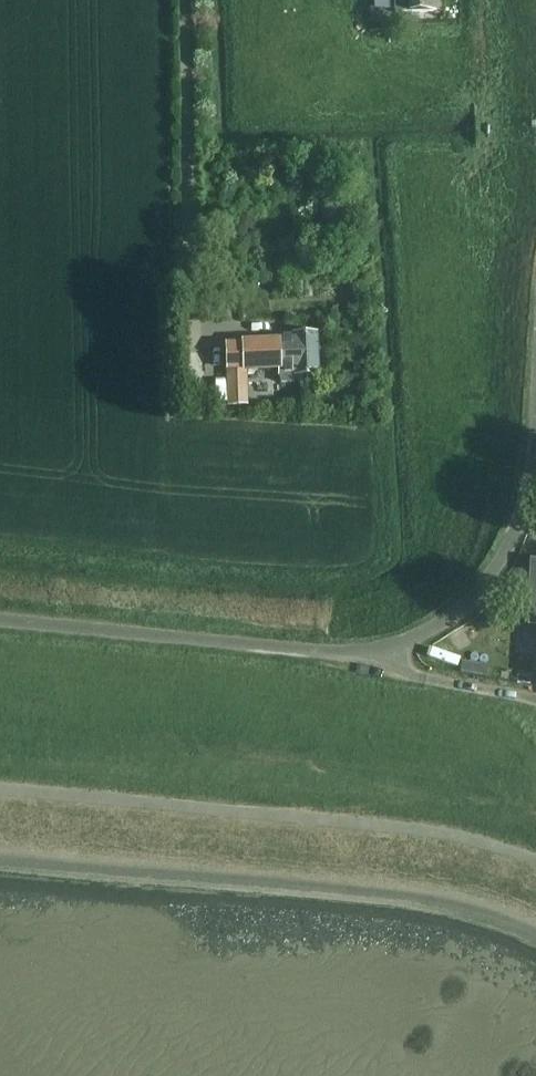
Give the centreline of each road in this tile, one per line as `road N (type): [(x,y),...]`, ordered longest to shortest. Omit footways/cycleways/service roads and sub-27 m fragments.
road 1 (unclassified): [(535,408),(512,569),(474,613),(398,655),(294,655),(0,625)]

